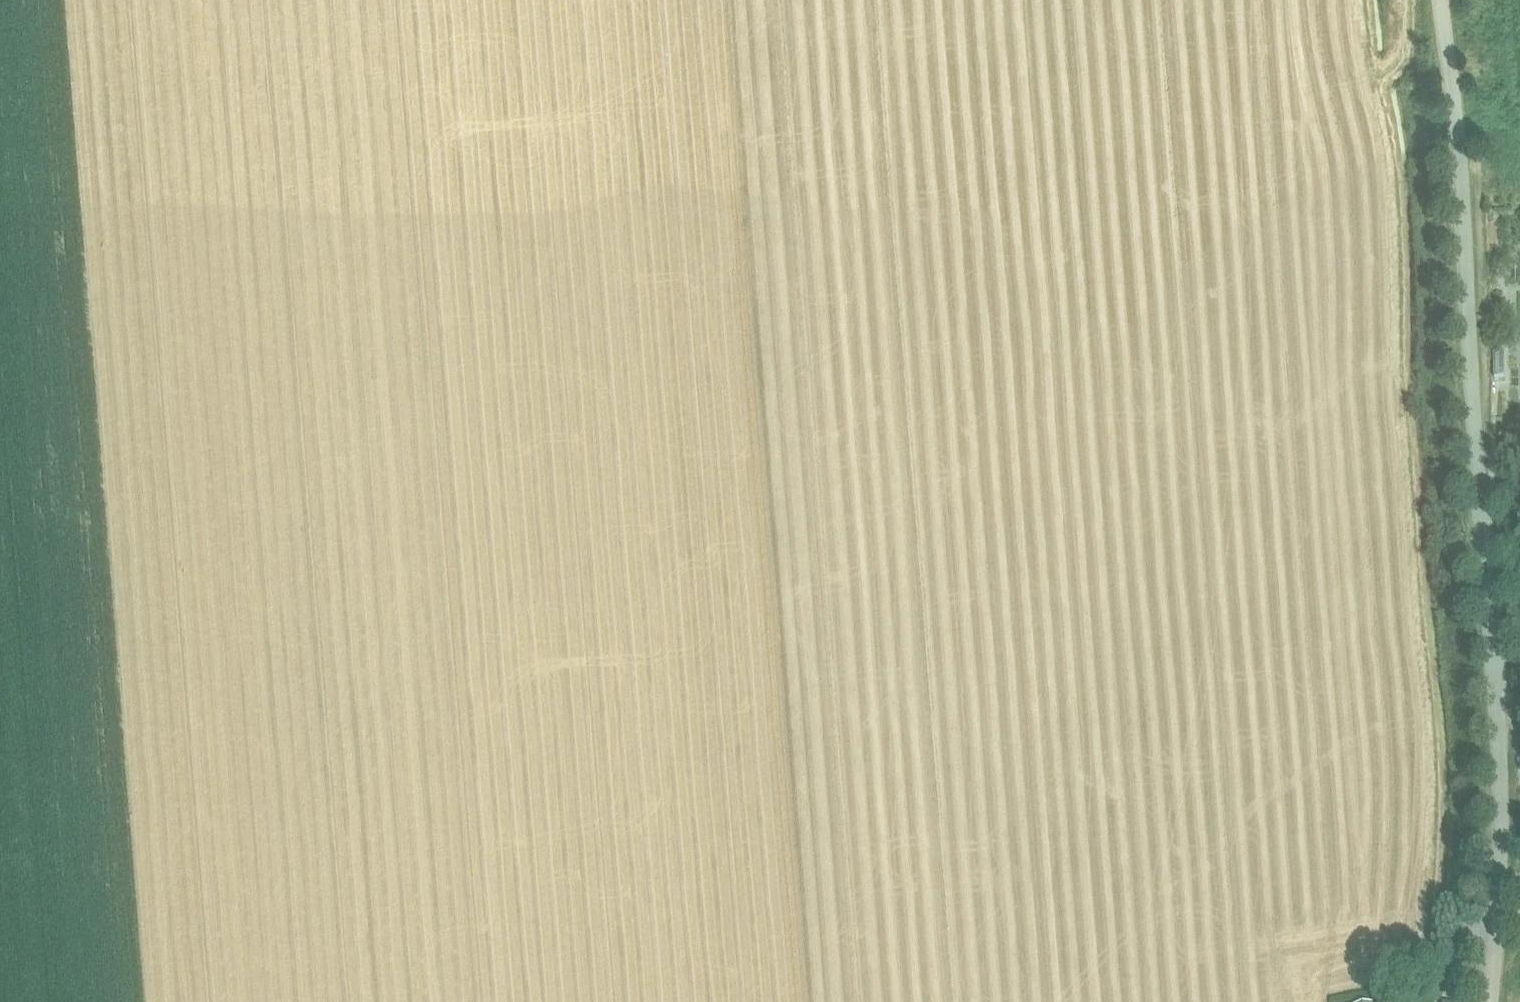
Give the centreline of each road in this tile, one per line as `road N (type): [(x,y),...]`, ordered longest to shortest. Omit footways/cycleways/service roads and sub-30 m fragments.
road 1 (tertiary): [(1489,1001),(1501,798),(1448,0)]

